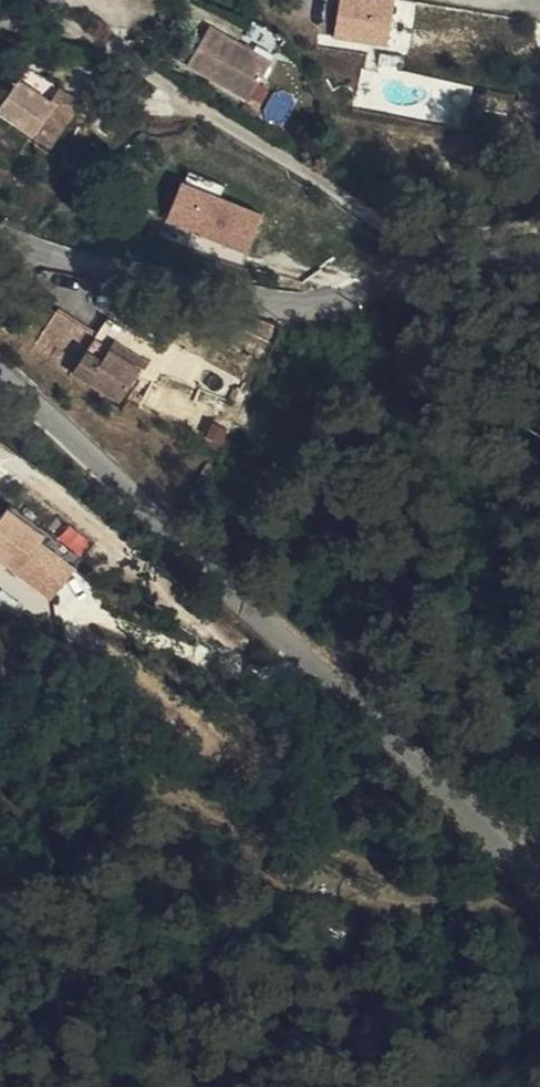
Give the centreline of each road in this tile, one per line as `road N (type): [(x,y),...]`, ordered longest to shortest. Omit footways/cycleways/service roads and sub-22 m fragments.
road 1 (residential): [(449,267),(35,0)]
road 2 (unclassified): [(449,267),(346,298),(260,302),(49,253),(0,232)]
road 3 (unclassified): [(0,384),(312,660)]
road 4 (residential): [(312,660),(230,646),(0,462)]
road 5 (unclassified): [(312,660),(436,765),(539,877)]

